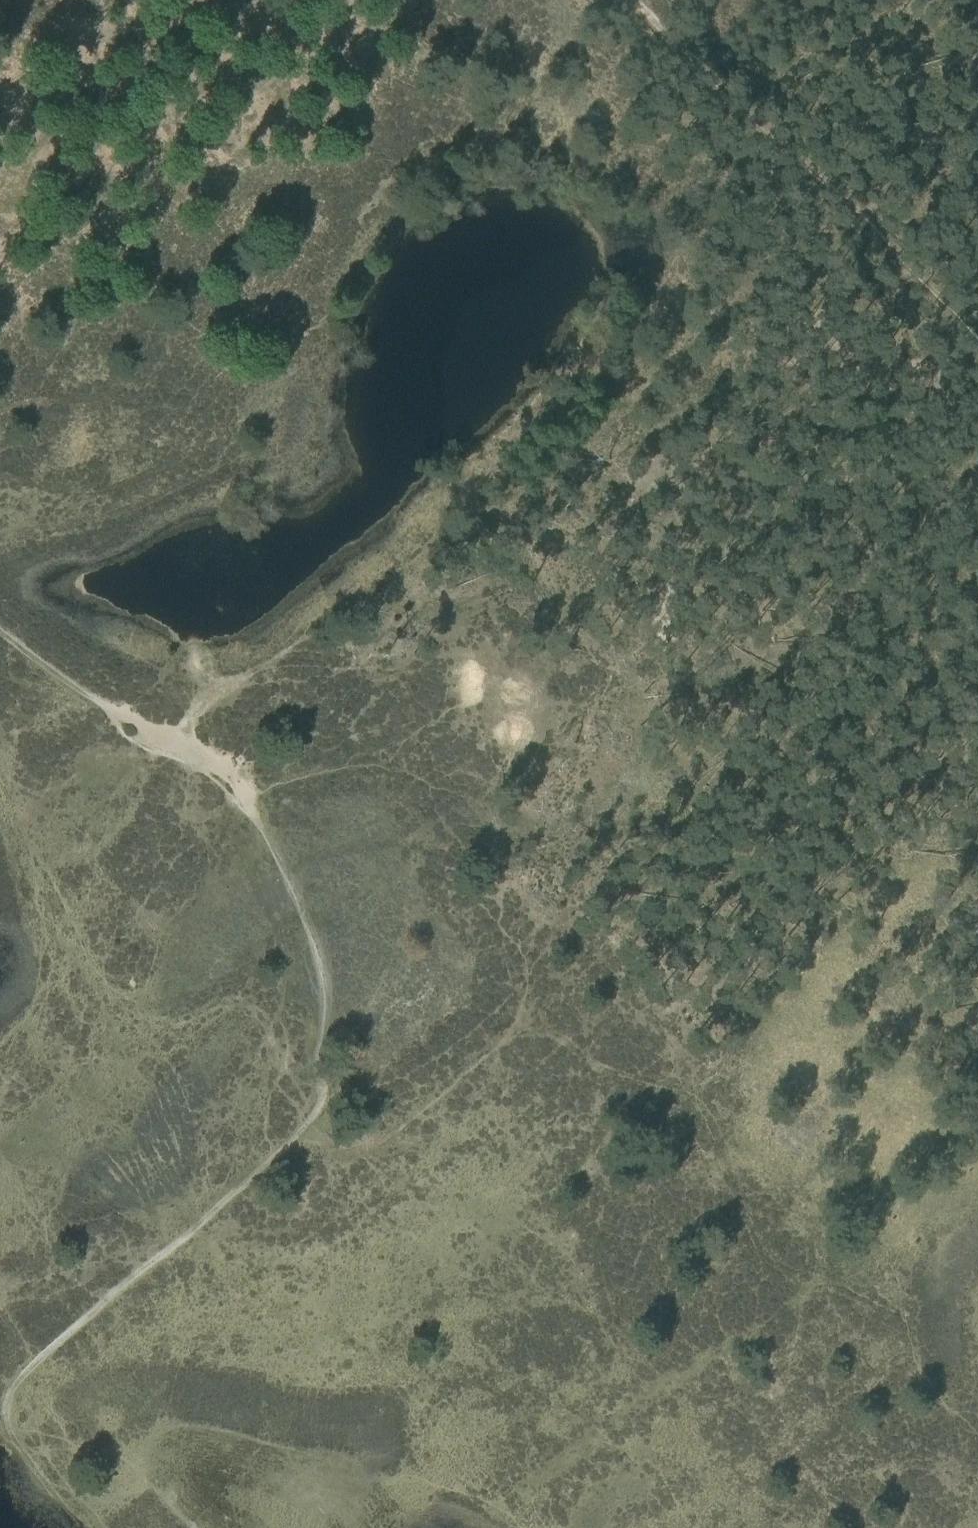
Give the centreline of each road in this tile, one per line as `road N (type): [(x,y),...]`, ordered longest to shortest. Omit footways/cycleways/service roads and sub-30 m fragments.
road 1 (track): [(0,631),(243,791),(298,895),(327,991),(321,1105),(270,1160),(8,1392),(8,1422),(22,1454),(83,1527)]
road 2 (track): [(977,329),(636,0)]

